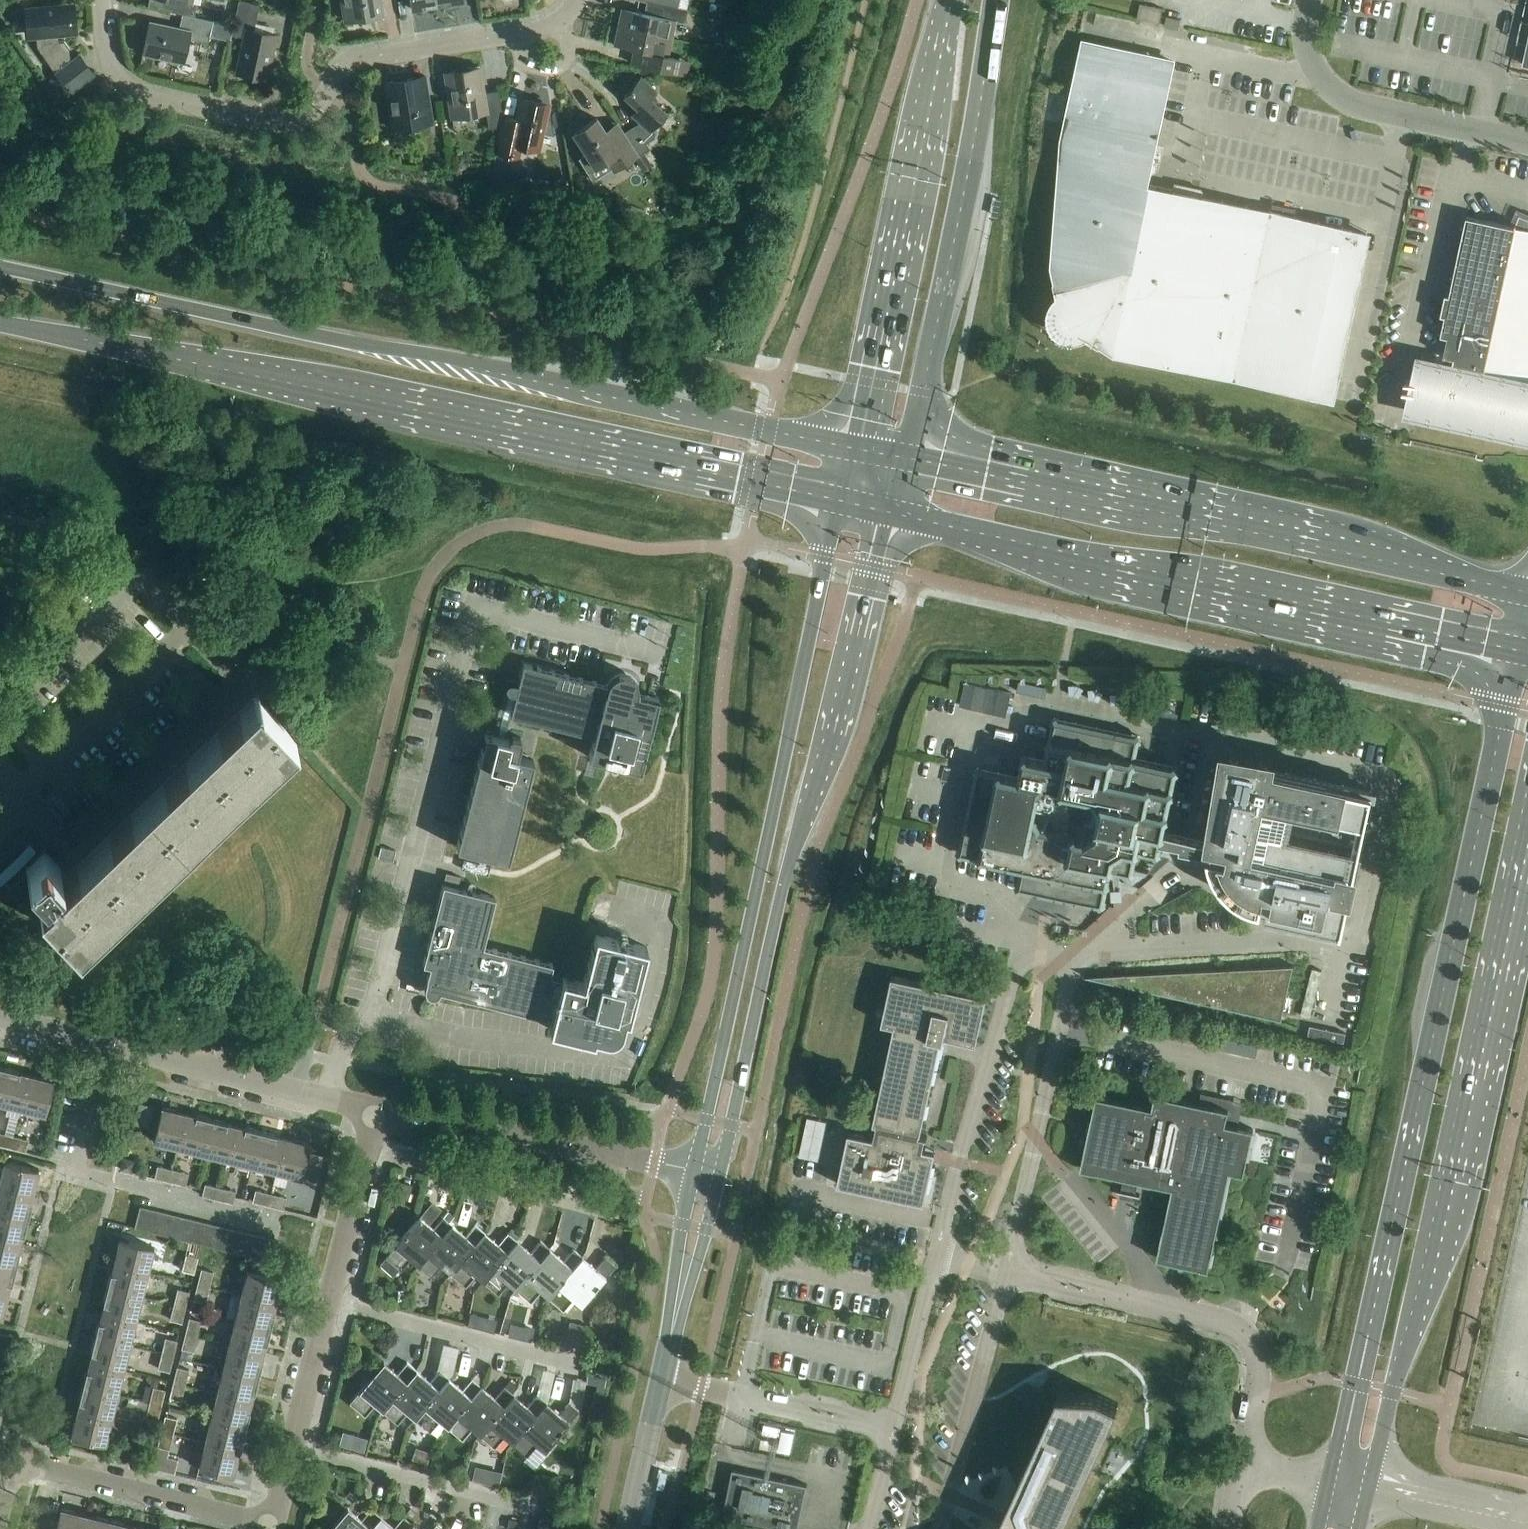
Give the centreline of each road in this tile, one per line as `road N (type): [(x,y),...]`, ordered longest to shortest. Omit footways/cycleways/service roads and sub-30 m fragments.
road 1 (primary): [(860,450),(0,267)]
road 2 (primary): [(0,325),(838,501)]
road 3 (primary): [(1518,651),(1336,1483)]
road 4 (tertiary): [(719,1180),(789,872),(841,715),(889,513)]
road 5 (tertiary): [(838,501),(695,1174)]
road 6 (primary): [(1368,1489),(1392,1393),(1429,1295),(1527,845)]
road 7 (primary): [(889,513),(1518,651)]
road 8 (primary): [(1527,594),(908,459)]
road 9 (residential): [(101,0),(119,79),(170,104),(278,125),(310,114),(355,62),(517,34)]
road 10 (primary): [(908,459),(966,189),(995,0)]
road 11 (primary): [(950,0),(860,450)]
road 12 (residential): [(1242,1463),(1260,1376),(1246,1334),(1227,1323),(1007,1272)]
road 13 (residential): [(107,1044),(74,1171),(276,1222)]
road 14 (tertiary): [(695,1174),(376,1110)]
road 15 (unclassified): [(1527,144),(1343,99),(1309,58),(1309,0)]
road 16 (tertiary): [(376,1110),(107,1044)]
road 17 (residential): [(13,1463),(272,1525)]
road 18 (residential): [(366,1152),(623,1214)]
road 19 (residential): [(292,1451),(545,1512)]
road 20 (residential): [(329,1303),(577,1363)]
road 21 (tertiary): [(629,1528),(671,1337)]
road 22 (tertiary): [(695,1174),(671,1337)]
road 23 (tertiary): [(671,1337),(719,1180)]
road 24 (residential): [(329,1303),(366,1152)]
road 25 (unclassified): [(1517,1523),(1368,1489)]
road 26 (residential): [(292,1451),(329,1303)]

